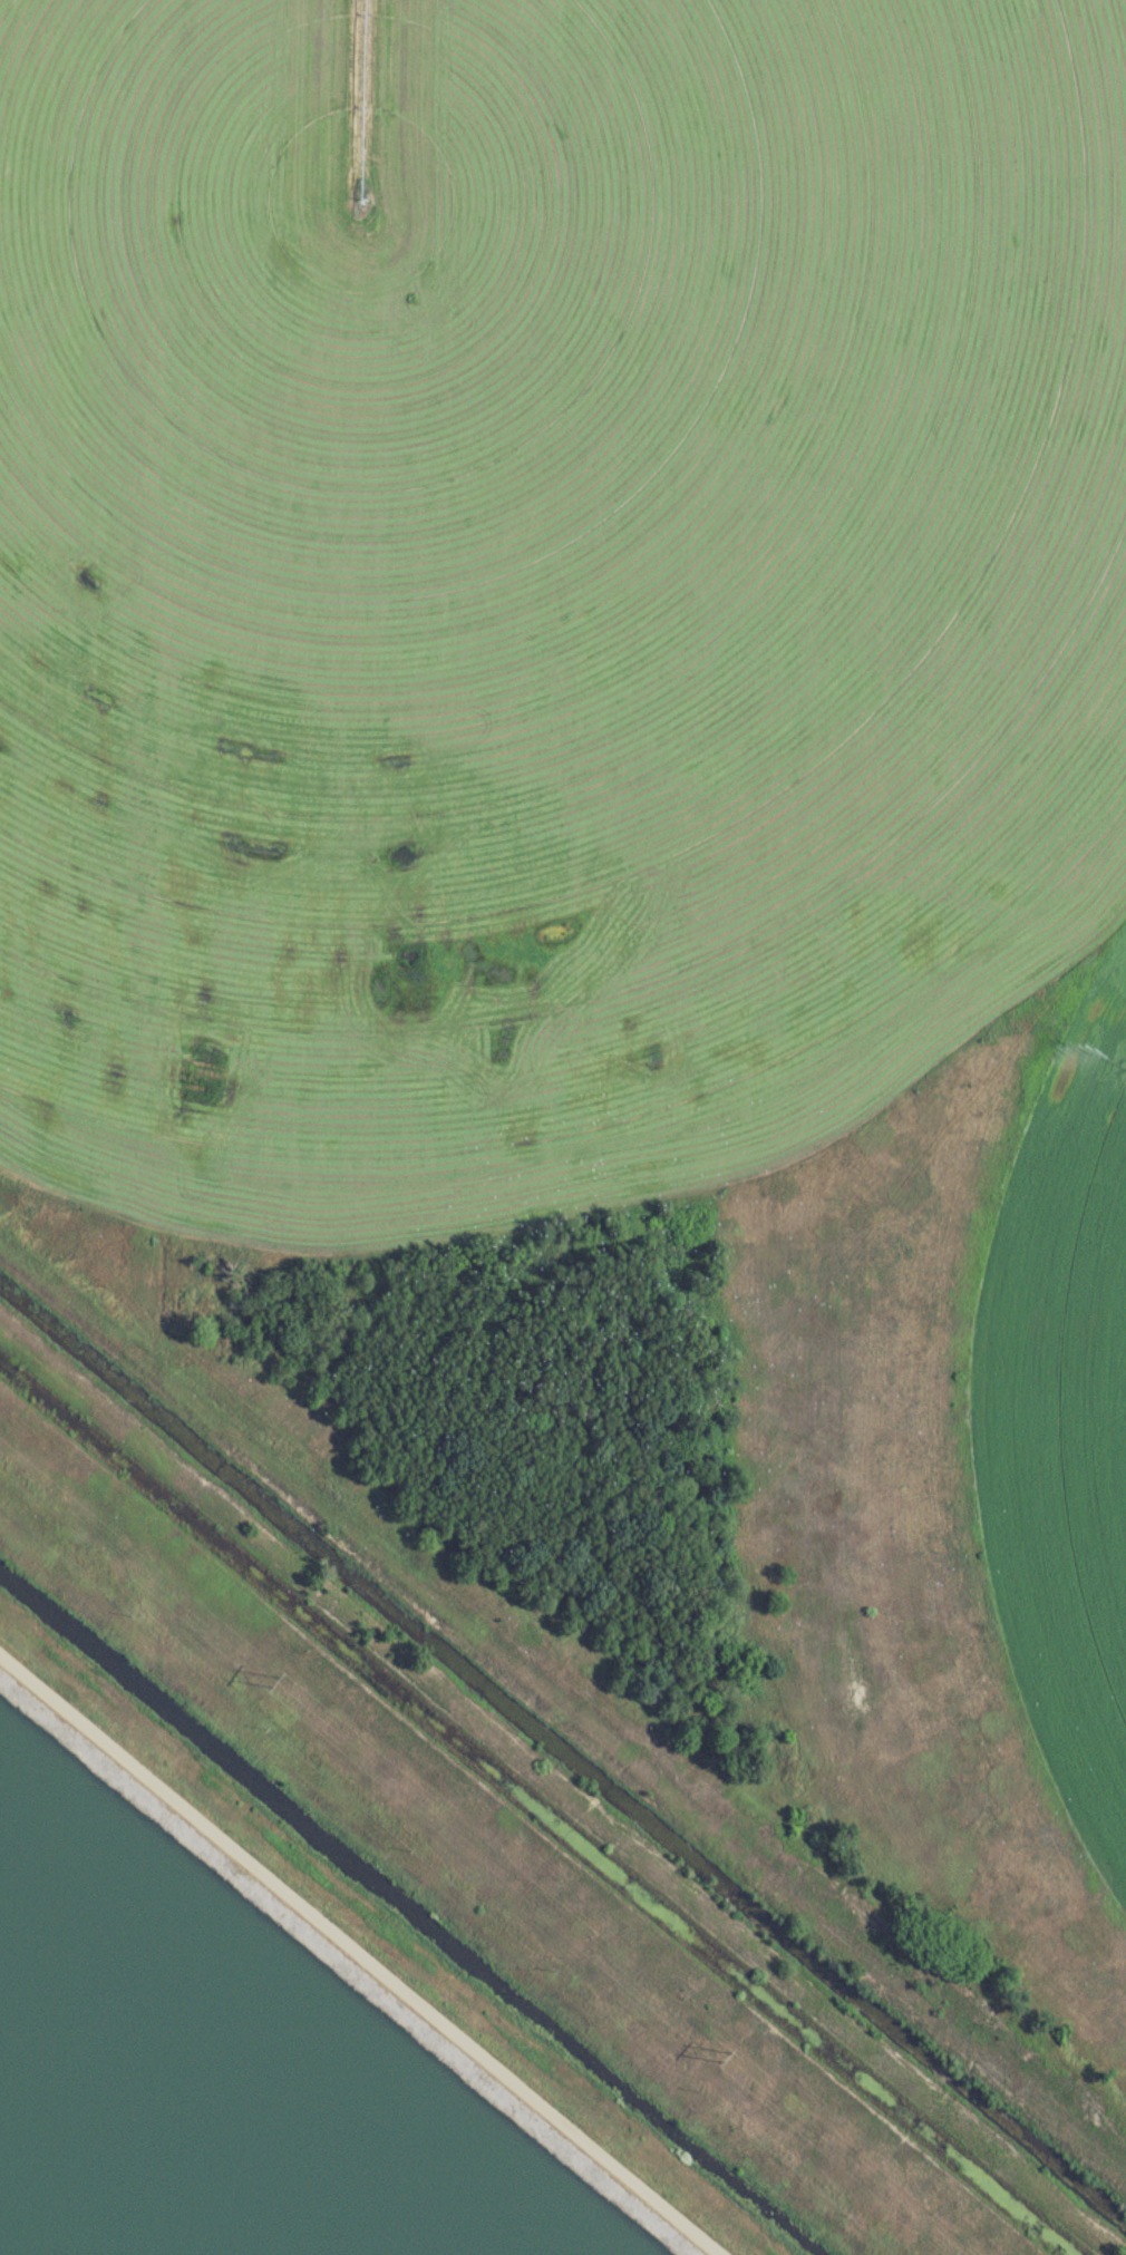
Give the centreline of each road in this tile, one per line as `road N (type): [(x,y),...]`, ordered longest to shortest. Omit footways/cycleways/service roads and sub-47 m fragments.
road 1 (track): [(0,1655),(727,2254)]

